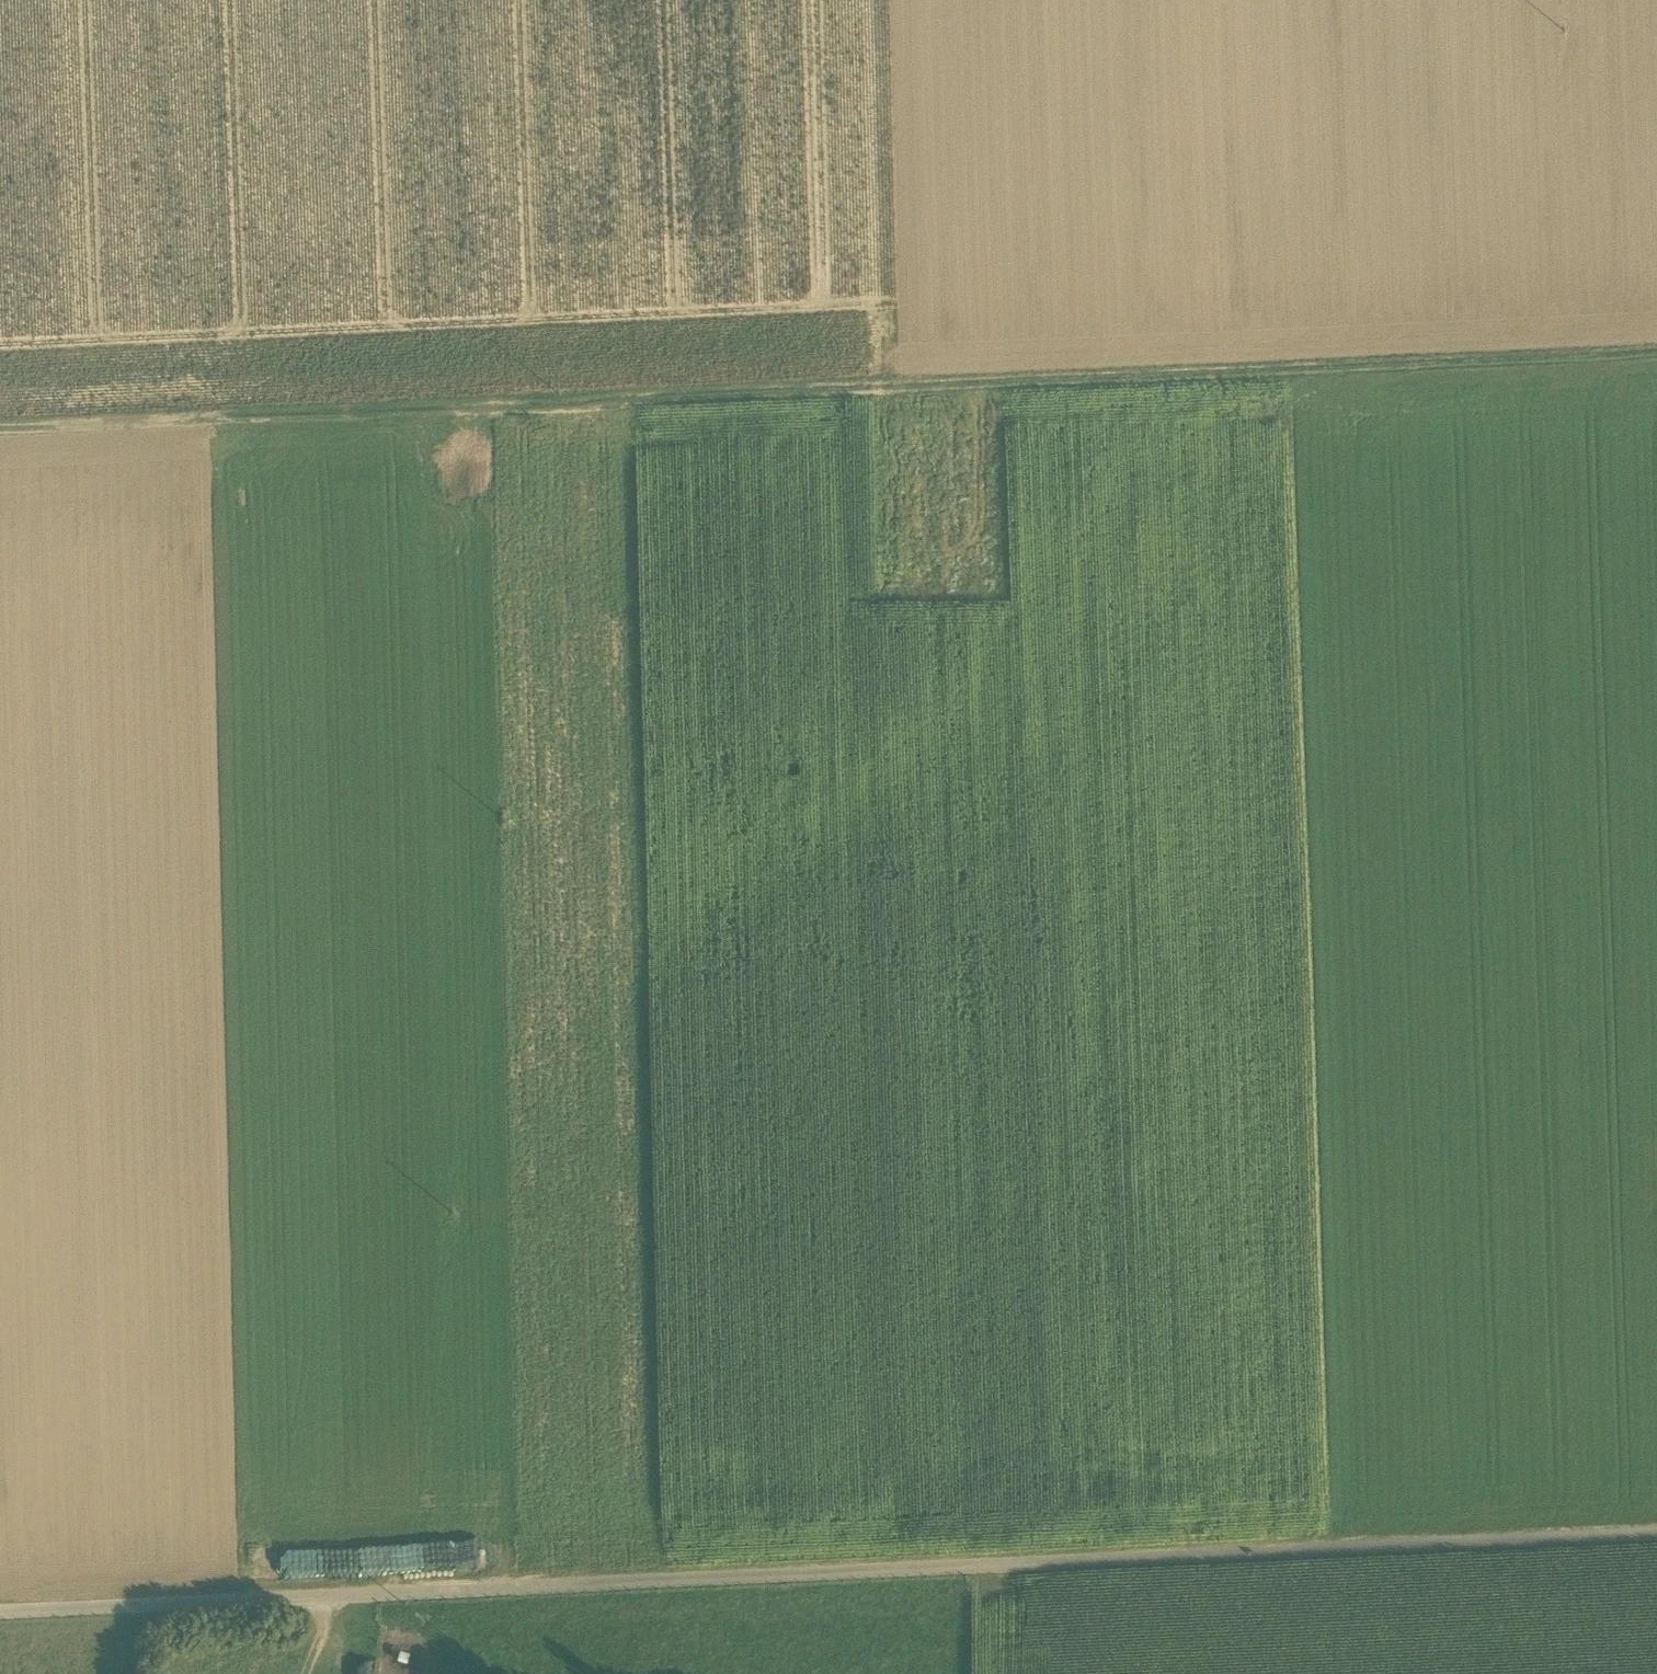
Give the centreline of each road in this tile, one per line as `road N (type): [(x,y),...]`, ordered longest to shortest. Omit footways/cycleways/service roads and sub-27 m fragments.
road 1 (track): [(0,432),(1656,352)]
road 2 (track): [(1656,1532),(0,1611)]

